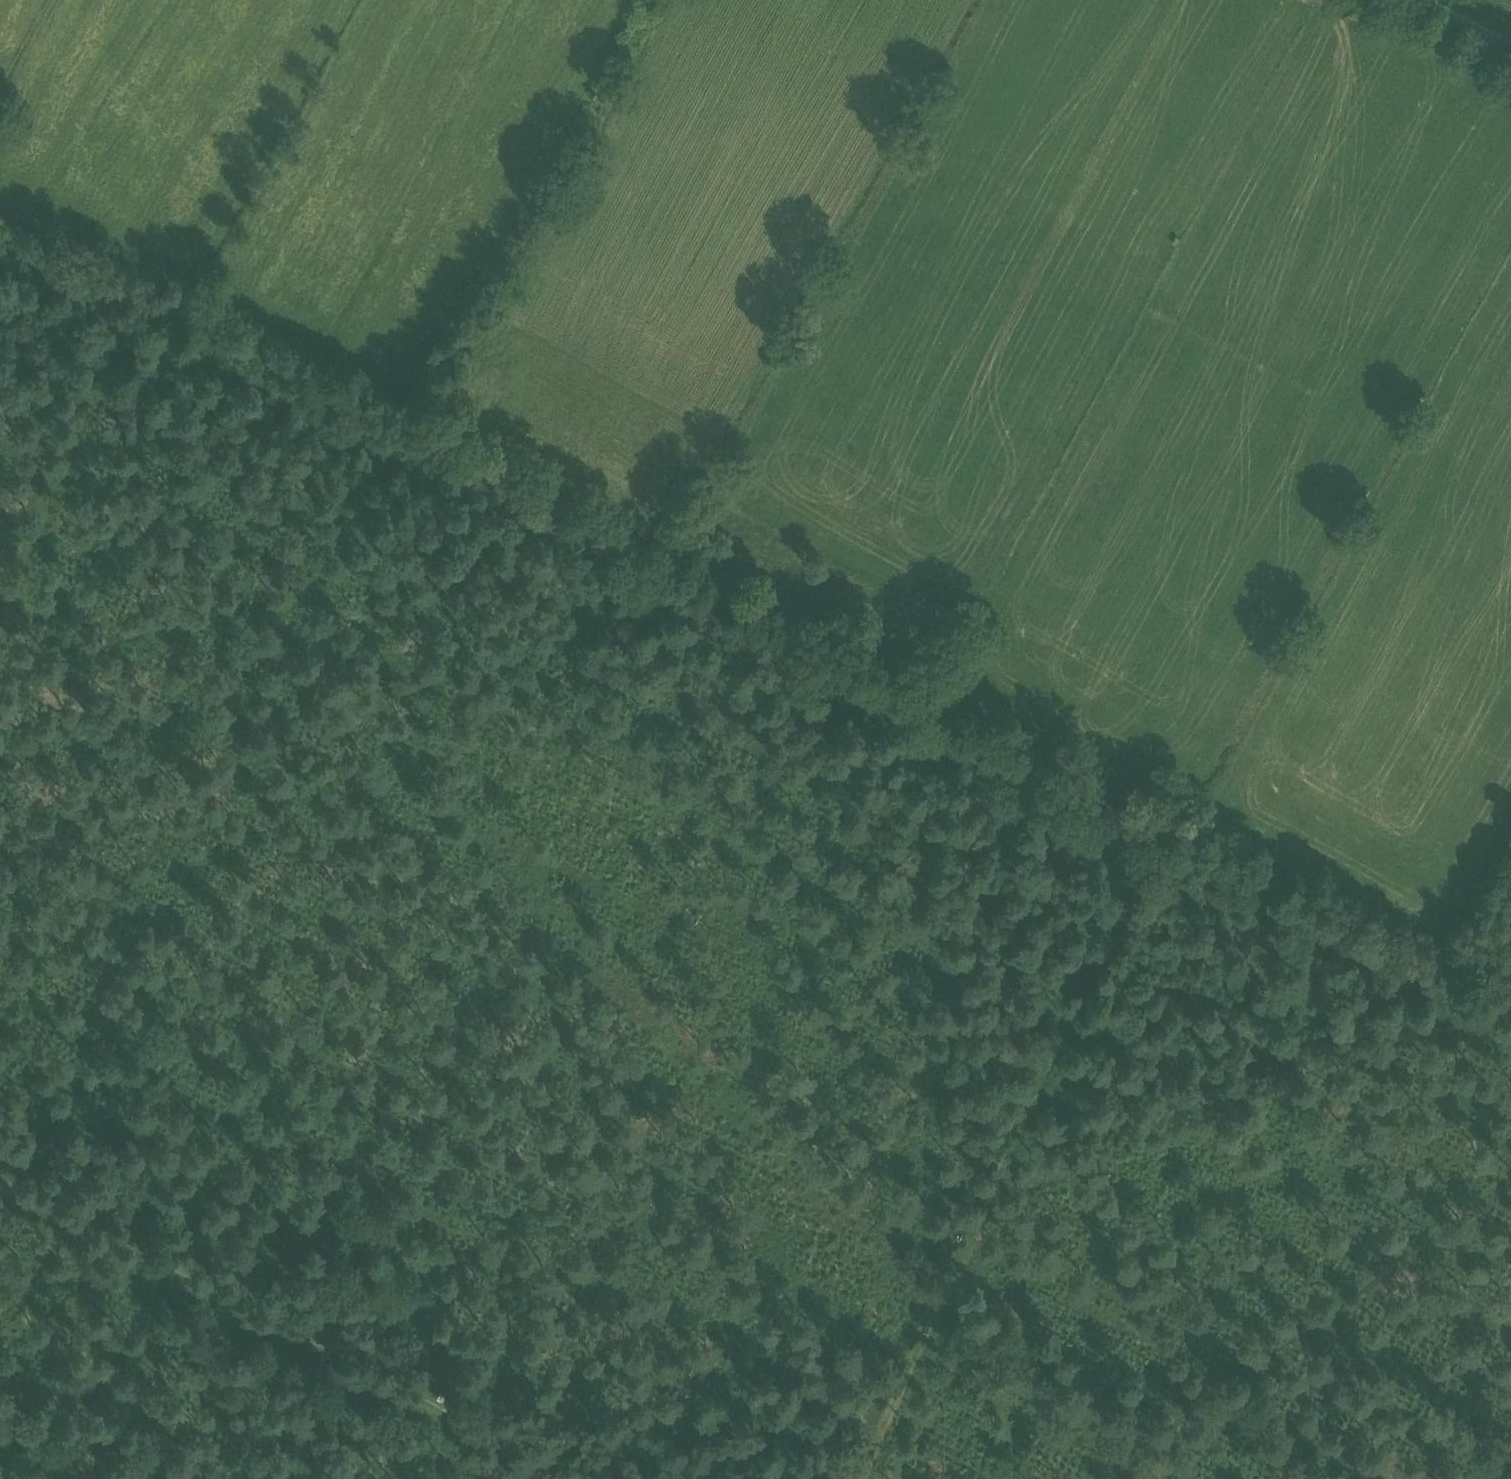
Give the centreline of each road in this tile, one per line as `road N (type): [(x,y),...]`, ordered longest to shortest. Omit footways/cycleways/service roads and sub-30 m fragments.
road 1 (track): [(0,1158),(606,1478)]
road 2 (unclassified): [(1390,0),(1510,65)]

